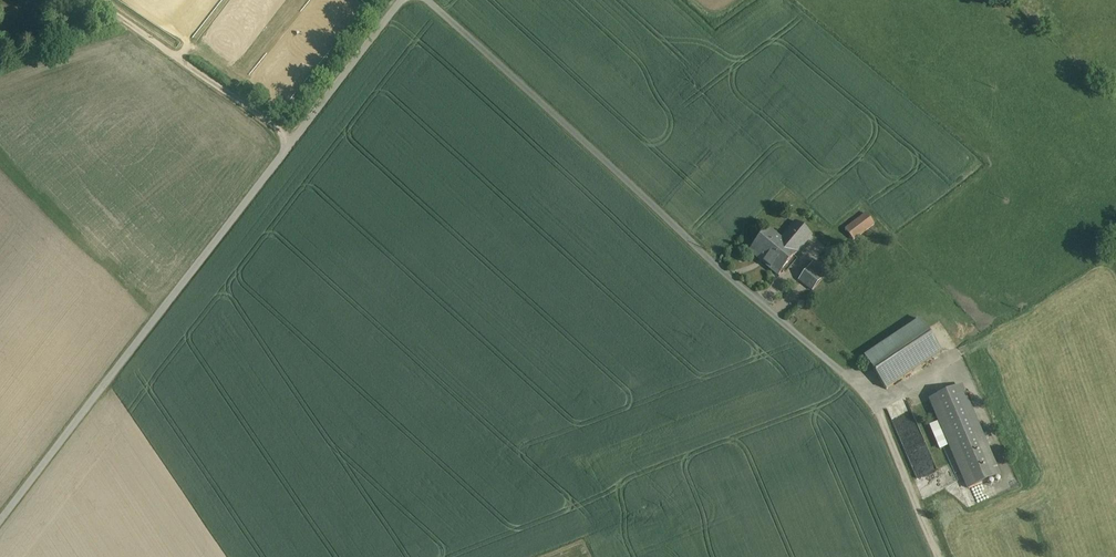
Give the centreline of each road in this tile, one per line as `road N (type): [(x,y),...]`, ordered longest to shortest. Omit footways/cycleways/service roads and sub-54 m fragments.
road 1 (unclassified): [(0,524),(403,0)]
road 2 (track): [(683,233),(881,414),(940,556)]
road 3 (unclassified): [(428,0),(683,233)]
road 4 (track): [(296,142),(96,0)]

